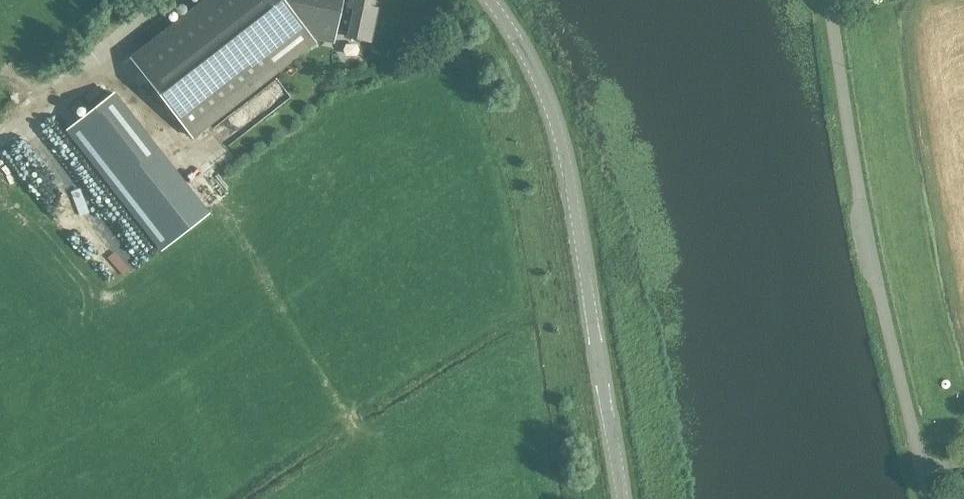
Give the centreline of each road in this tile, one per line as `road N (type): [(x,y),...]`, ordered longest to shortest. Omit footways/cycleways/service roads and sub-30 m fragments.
road 1 (tertiary): [(623,498),(558,130),(527,58),(487,0)]
road 2 (unclassified): [(928,498),(872,259),(829,0)]
road 3 (track): [(0,141),(172,0)]

